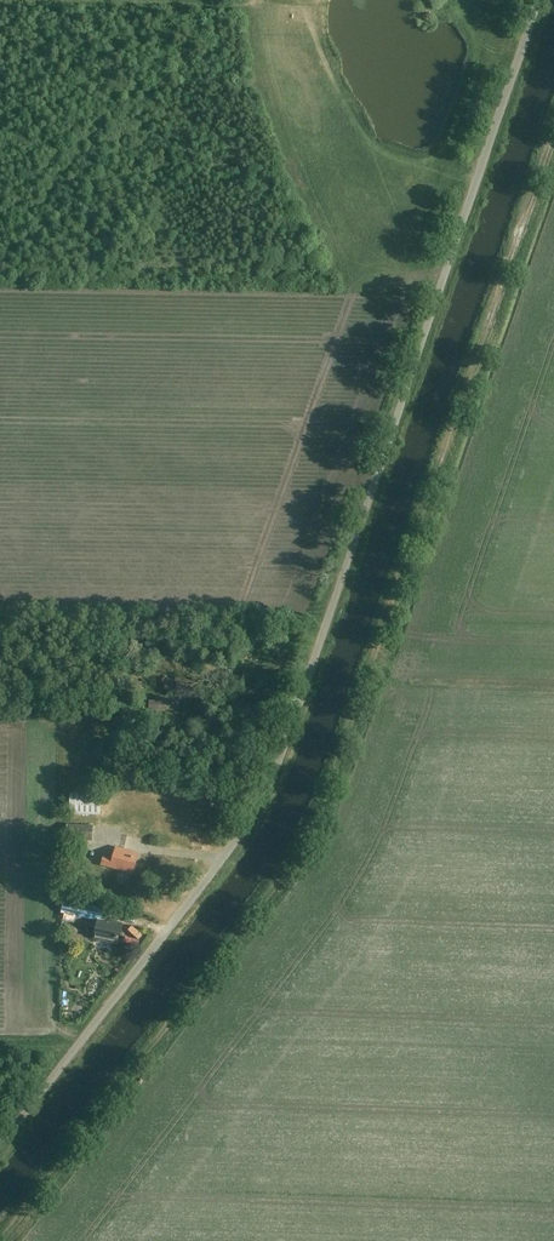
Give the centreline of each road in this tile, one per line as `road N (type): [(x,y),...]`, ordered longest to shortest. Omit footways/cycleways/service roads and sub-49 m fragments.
road 1 (unclassified): [(0,1146),(267,789),(539,0)]
road 2 (track): [(2,1240),(282,884),(320,823),(553,135)]

